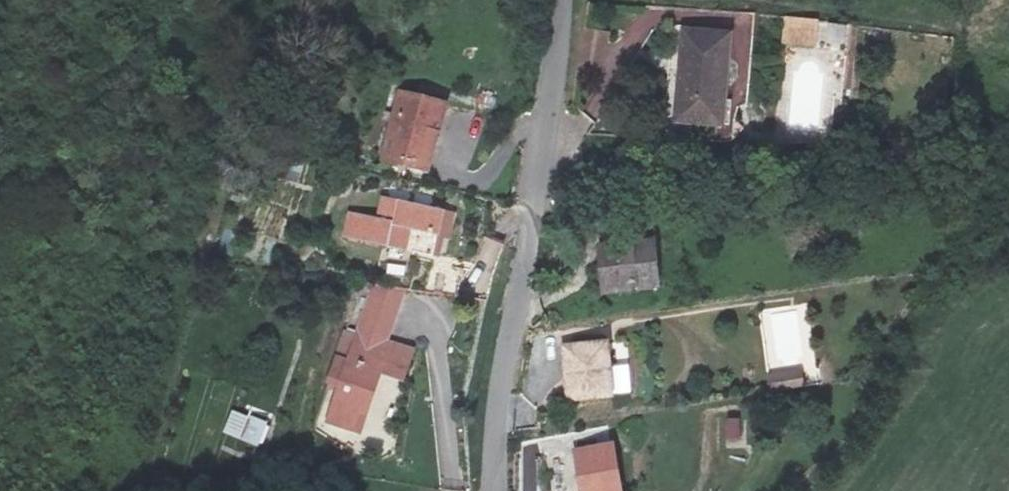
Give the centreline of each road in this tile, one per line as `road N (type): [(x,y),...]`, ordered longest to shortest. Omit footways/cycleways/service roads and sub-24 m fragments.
road 1 (unclassified): [(496,490),(496,423),(563,0)]

